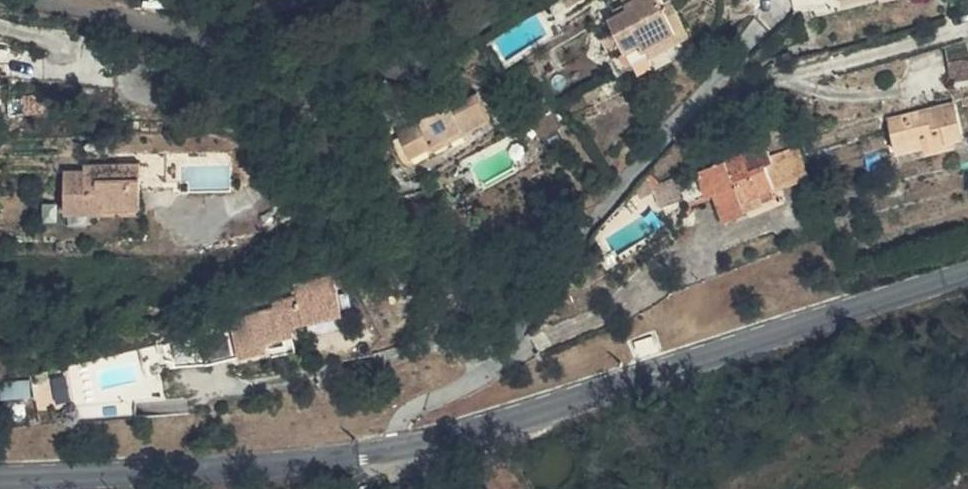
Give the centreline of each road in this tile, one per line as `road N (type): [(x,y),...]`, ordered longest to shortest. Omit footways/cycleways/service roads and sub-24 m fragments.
road 1 (unclassified): [(388,450),(967,271)]
road 2 (residential): [(0,14),(407,83),(540,0)]
road 3 (residential): [(756,37),(631,167),(504,363),(407,415),(388,450)]
road 4 (unclassified): [(0,477),(388,450)]

